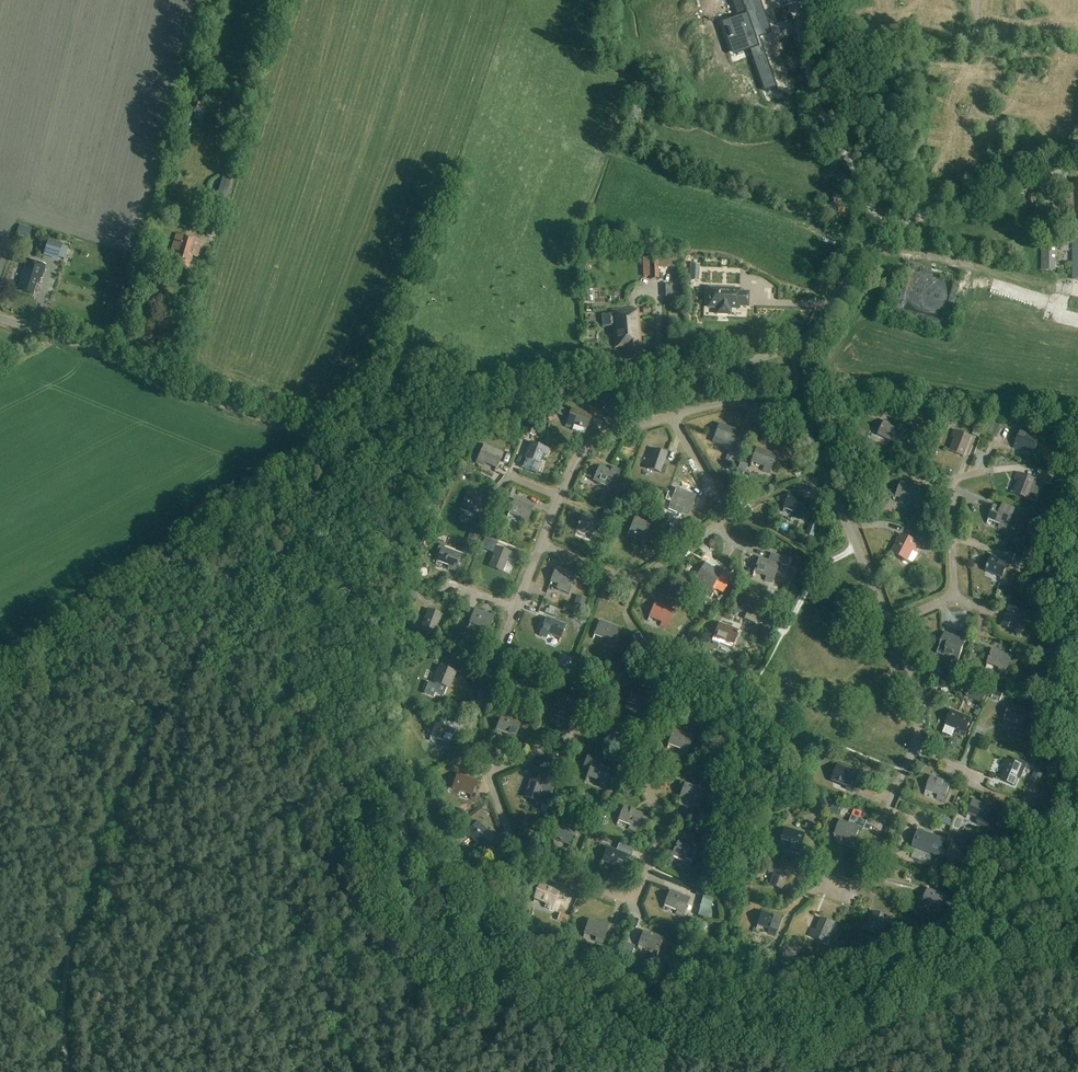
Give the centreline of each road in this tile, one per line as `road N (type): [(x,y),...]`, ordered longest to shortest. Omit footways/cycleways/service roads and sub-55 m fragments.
road 1 (track): [(201,669),(182,670),(118,765),(53,961),(48,1012),(55,1071)]
road 2 (unclassified): [(794,345),(755,359),(567,387),(371,437)]
road 3 (residential): [(487,773),(523,854),(631,897),(662,817),(619,734),(602,729)]
road 4 (track): [(224,692),(229,731),(262,750),(271,767),(279,854),(309,921),(304,950),(326,973),(329,1024),(349,1037)]
road 5 (unclassified): [(0,318),(235,410),(316,433),(371,437)]
road 6 (unclassified): [(794,345),(890,228),(1077,169)]
road 7 (residential): [(540,545),(638,578),(721,522),(723,507),(673,415)]
road 8 (track): [(380,436),(201,670)]
road 9 (residential): [(889,625),(803,410)]
road 10 (residential): [(829,880),(856,890),(913,750)]
road 11 (residential): [(516,608),(475,715),(487,773)]
road 12 (residential): [(953,596),(951,484),(988,471)]
road 13 (residential): [(673,415),(593,442),(560,496)]
road 14 (residential): [(803,410),(730,401),(673,415)]
road 15 (residential): [(913,750),(920,702),(889,625)]
road 16 (residential): [(602,729),(487,773)]

